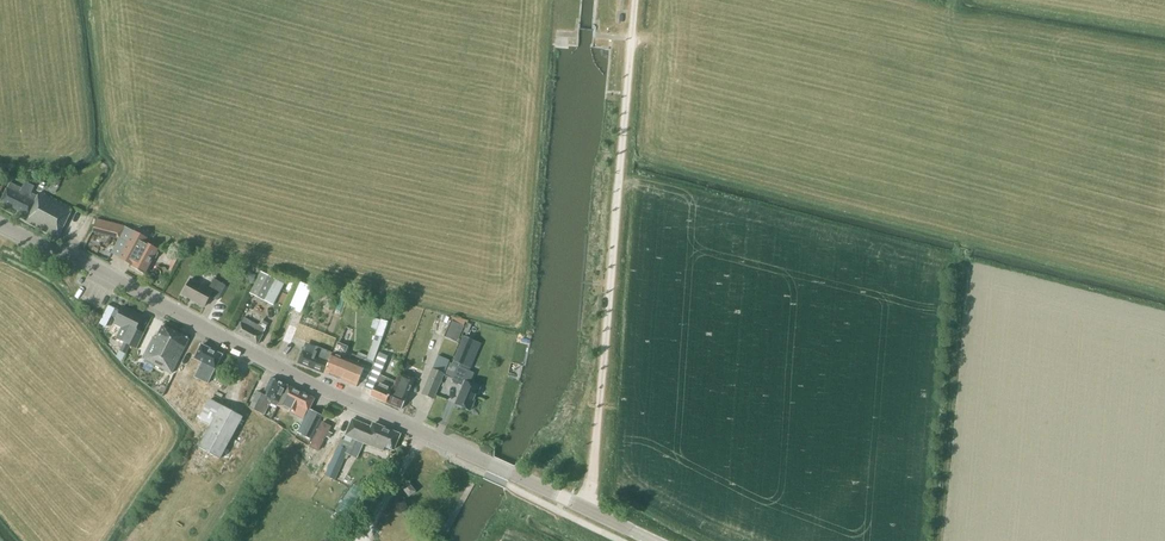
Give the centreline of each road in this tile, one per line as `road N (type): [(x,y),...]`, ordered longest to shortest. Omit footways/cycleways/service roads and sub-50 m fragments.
road 1 (tertiary): [(655,540),(280,368),(0,222)]
road 2 (track): [(938,540),(962,250)]

